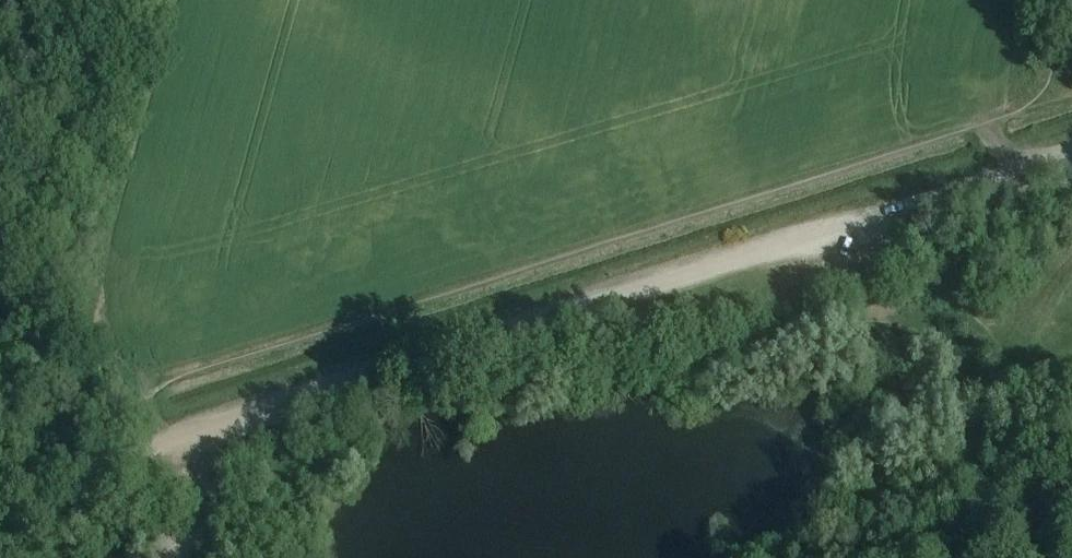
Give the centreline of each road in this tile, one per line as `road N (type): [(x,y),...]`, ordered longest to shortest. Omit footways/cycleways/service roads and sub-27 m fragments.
road 1 (track): [(138,450),(700,268)]
road 2 (unclassified): [(700,268),(1071,153)]
road 3 (track): [(0,497),(138,450)]

